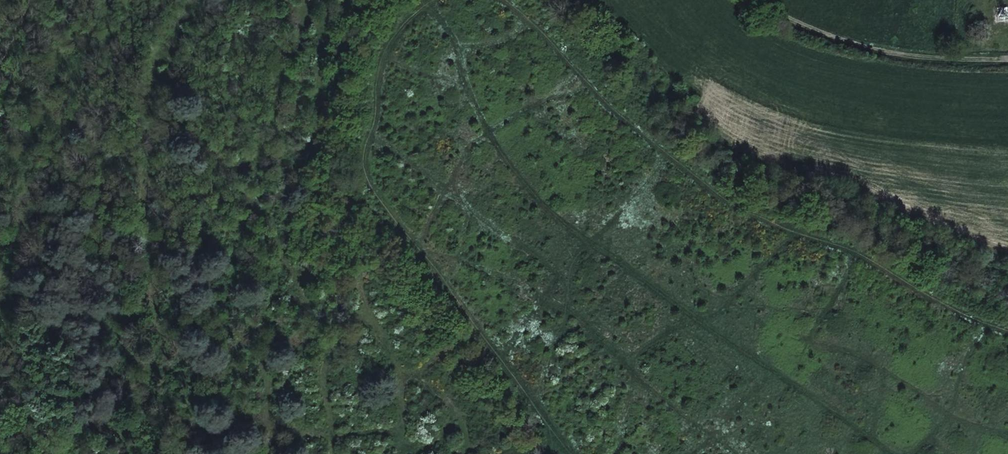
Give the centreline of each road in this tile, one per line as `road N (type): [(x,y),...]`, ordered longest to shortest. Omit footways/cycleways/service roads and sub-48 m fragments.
road 1 (track): [(421,14),(439,25),(492,140),(547,206),(891,453)]
road 2 (track): [(502,0),(590,86),(739,208),(854,253),(969,320),(1007,332)]
road 3 (track): [(421,14),(382,55),(365,153),(369,179),(578,453)]
road 4 (track): [(1007,58),(869,48),(795,21),(767,0)]

